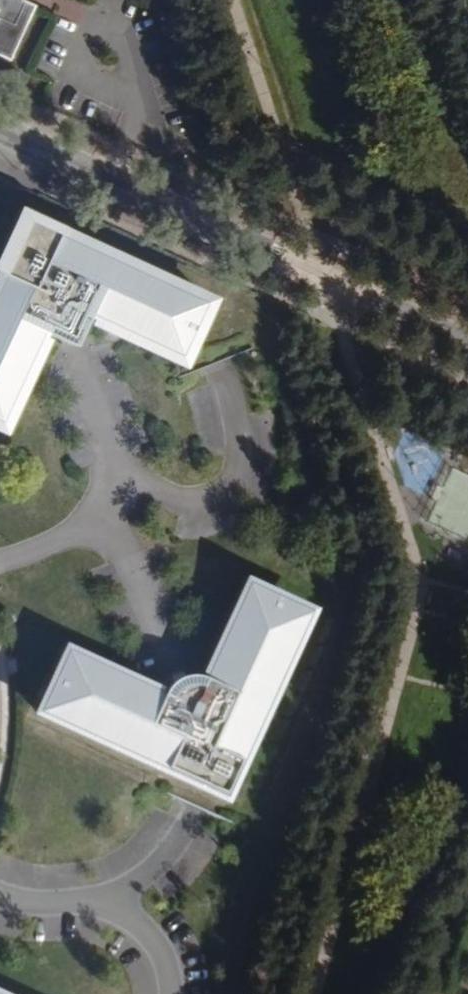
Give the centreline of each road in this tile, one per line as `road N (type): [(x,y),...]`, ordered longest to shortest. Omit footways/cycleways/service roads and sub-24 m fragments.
road 1 (residential): [(0,130),(467,350)]

